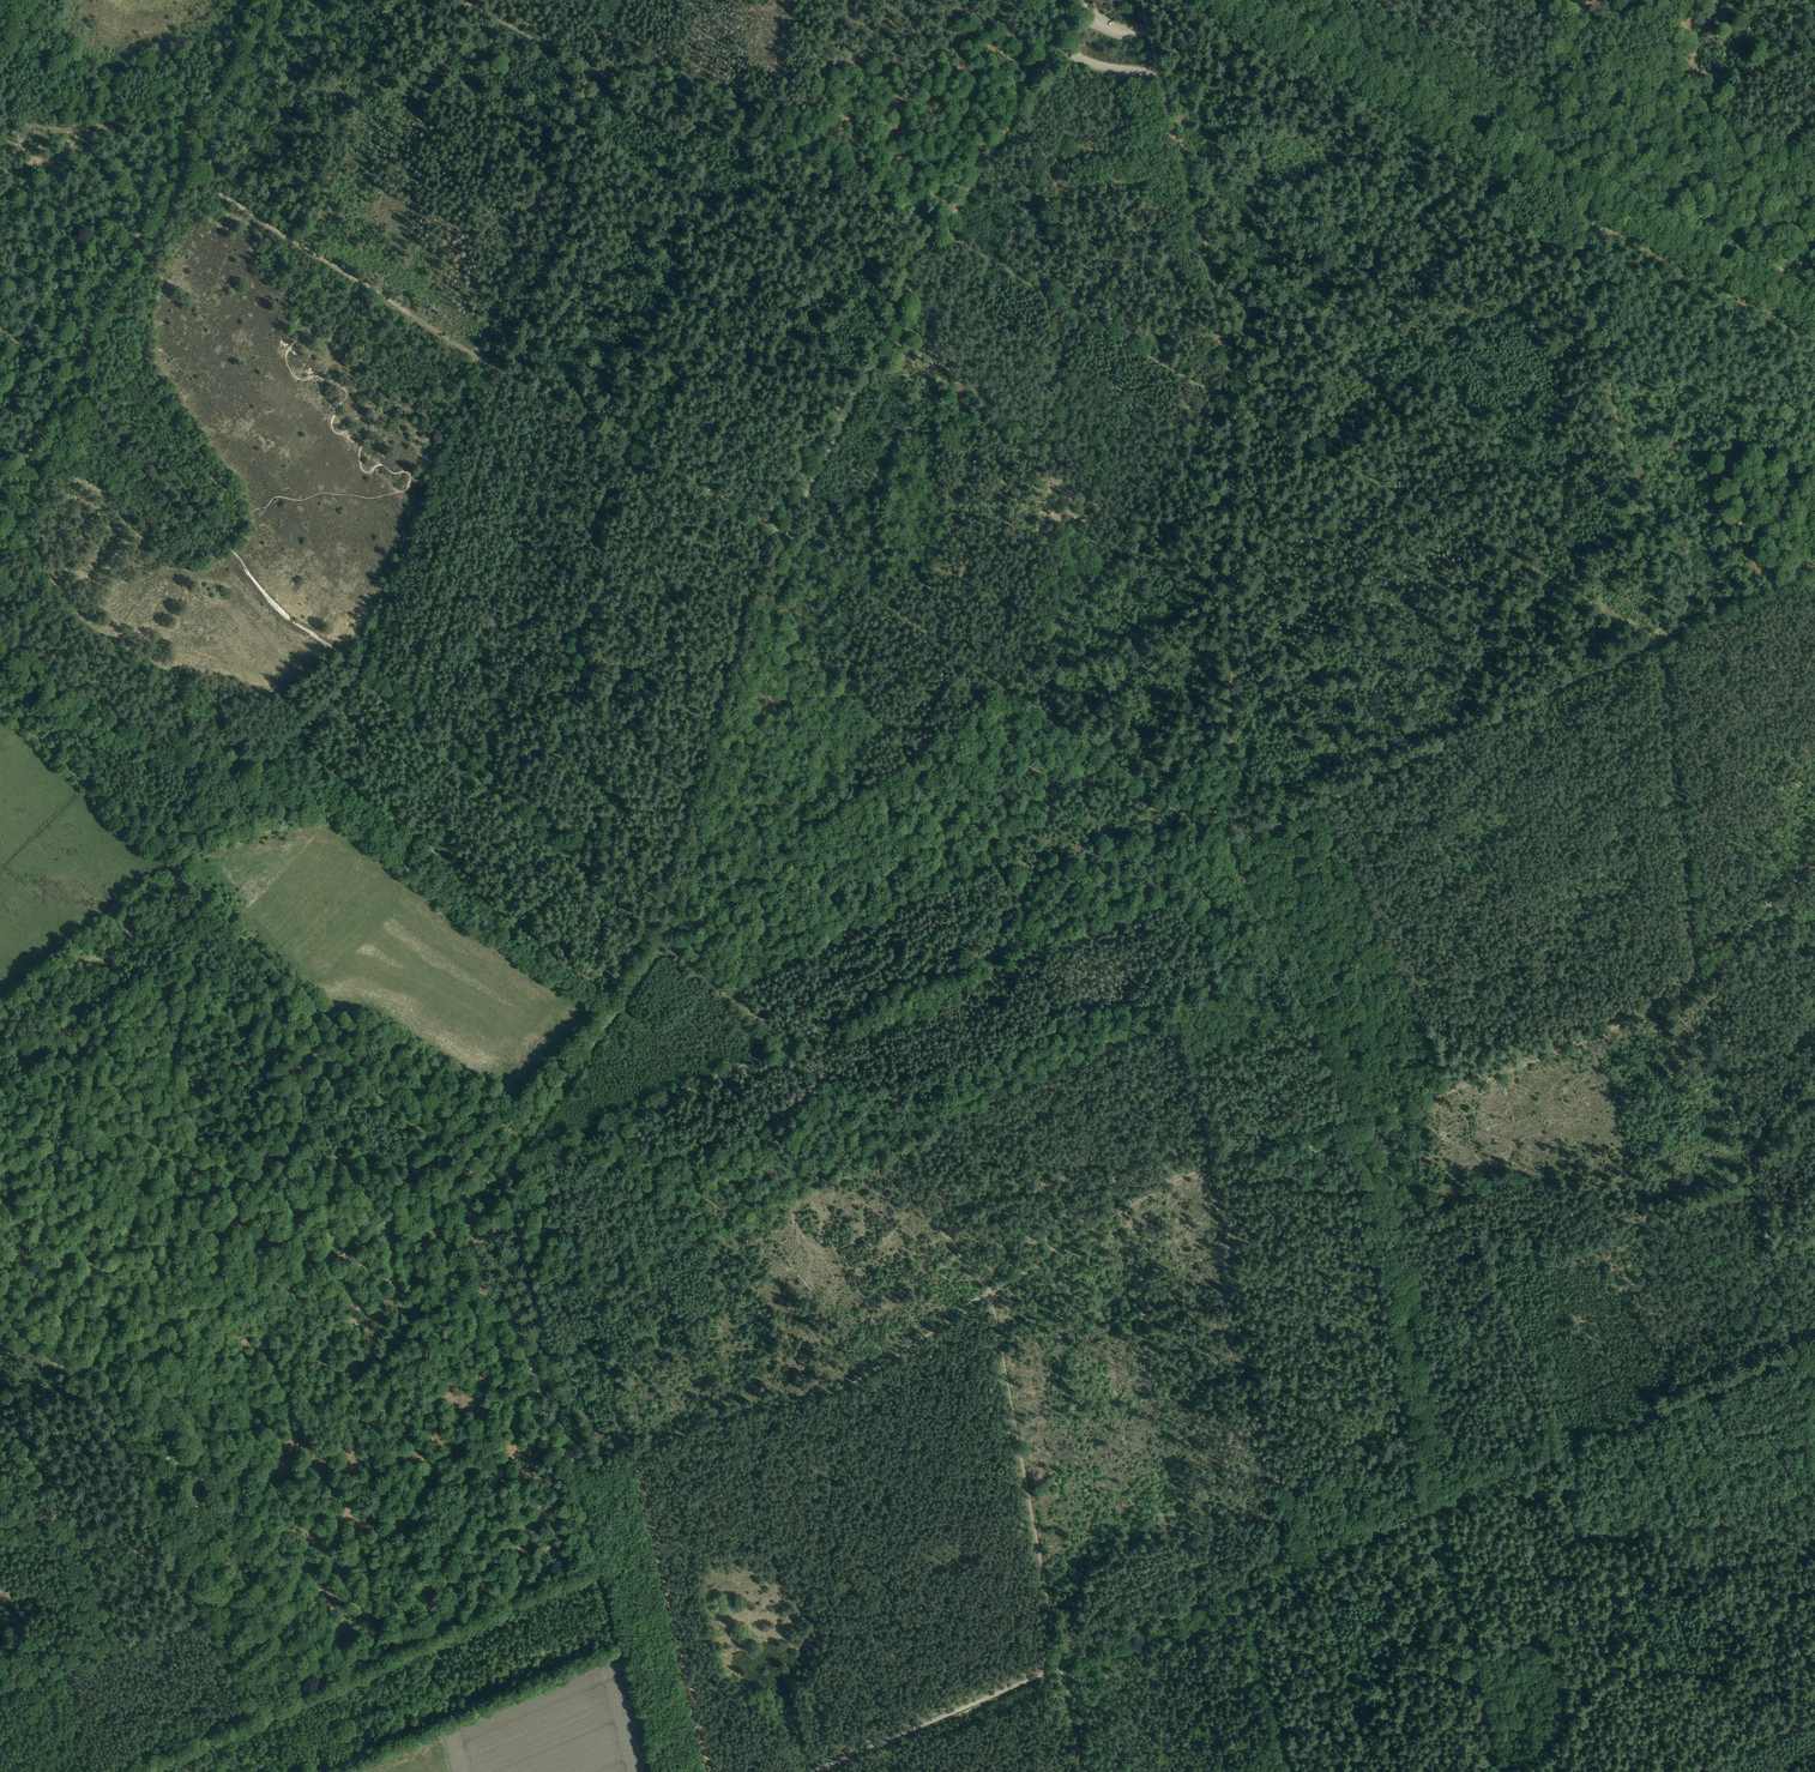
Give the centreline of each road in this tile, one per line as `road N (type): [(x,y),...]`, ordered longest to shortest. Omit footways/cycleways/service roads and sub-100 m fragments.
road 1 (track): [(1662,640),(1580,259),(1483,212),(1364,282),(1235,405),(941,234),(925,241),(755,145),(596,68),(624,0)]
road 2 (track): [(1435,1509),(1406,1288),(1357,1121),(1232,849),(1235,405)]
road 3 (track): [(501,1179),(665,939),(458,757),(462,694),(491,627),(553,412),(550,397),(478,358)]
road 4 (track): [(1063,40),(941,234),(786,534),(665,939)]
road 5 (track): [(501,1179),(93,1378),(248,1716)]
road 6 (track): [(1230,838),(1211,833),(786,534),(550,397)]
road 7 (track): [(360,671),(596,68),(458,0)]
road 8 (track): [(1702,982),(1527,1064),(1174,1182),(990,1293)]
road 9 (unclassified): [(1230,0),(1814,307)]
road 10 (track): [(1814,570),(1232,849)]
road 11 (track): [(1434,514),(1662,640),(1702,982)]
road 12 (track): [(0,1419),(93,1378),(210,904)]
road 13 (track): [(990,1293),(786,1047),(665,939)]
road 14 (track): [(990,1293),(852,1383),(721,1415),(616,1461),(579,1488)]
road 15 (track): [(579,1488),(517,1599),(215,1731)]
road 16 (track): [(206,901),(501,1179)]
road 17 (track): [(1235,405),(1158,70)]
road 18 (track): [(1052,1626),(990,1293)]
road 19 (track): [(174,166),(67,380),(0,328)]
road 20 (track): [(579,1488),(501,1179)]
road 21 (track): [(360,671),(172,869)]
road 22 (track): [(1435,1509),(1503,1771)]
road 23 (track): [(206,901),(0,1064)]
road 24 (track): [(0,704),(172,869)]
road 25 (track): [(1235,405),(1434,514)]
road 26 (track): [(1741,1140),(1796,1357)]
road 27 (track): [(255,0),(174,166)]
road 28 (track): [(1702,982),(1741,1140)]
road 29 (track): [(1702,982),(1814,867)]
road 30 (track): [(618,1641),(579,1488)]
road 31 (track): [(67,380),(0,519)]
road 32 (track): [(350,276),(478,358)]
road 33 (track): [(224,197),(350,276)]
road 34 (track): [(651,1771),(618,1641)]
road 35 (track): [(1690,1771),(1814,1720)]

